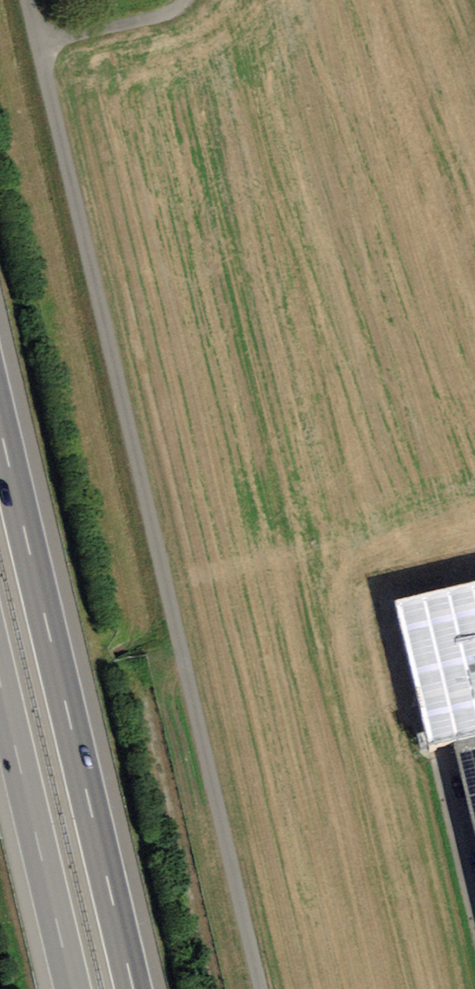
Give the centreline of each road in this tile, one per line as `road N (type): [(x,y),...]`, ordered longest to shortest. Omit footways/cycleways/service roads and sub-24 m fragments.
road 1 (track): [(258,988),(25,0)]
road 2 (motorway): [(131,988),(0,435)]
road 3 (motorway): [(0,683),(71,988)]

